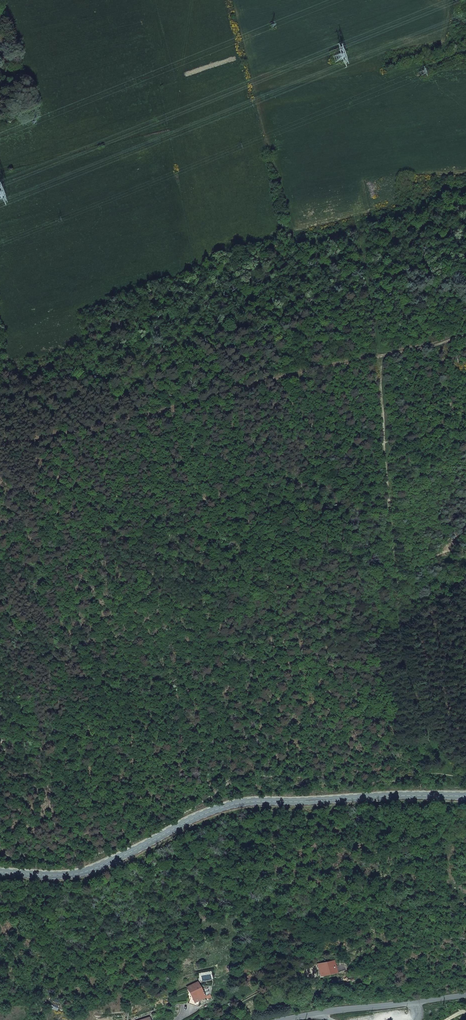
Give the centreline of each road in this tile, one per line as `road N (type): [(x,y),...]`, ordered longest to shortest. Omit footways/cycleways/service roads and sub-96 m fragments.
road 1 (secondary): [(0,872),(86,871),(210,811),(251,802),(465,796)]
road 2 (track): [(465,333),(119,423),(0,444)]
road 3 (tertiary): [(283,1019),(465,995)]

